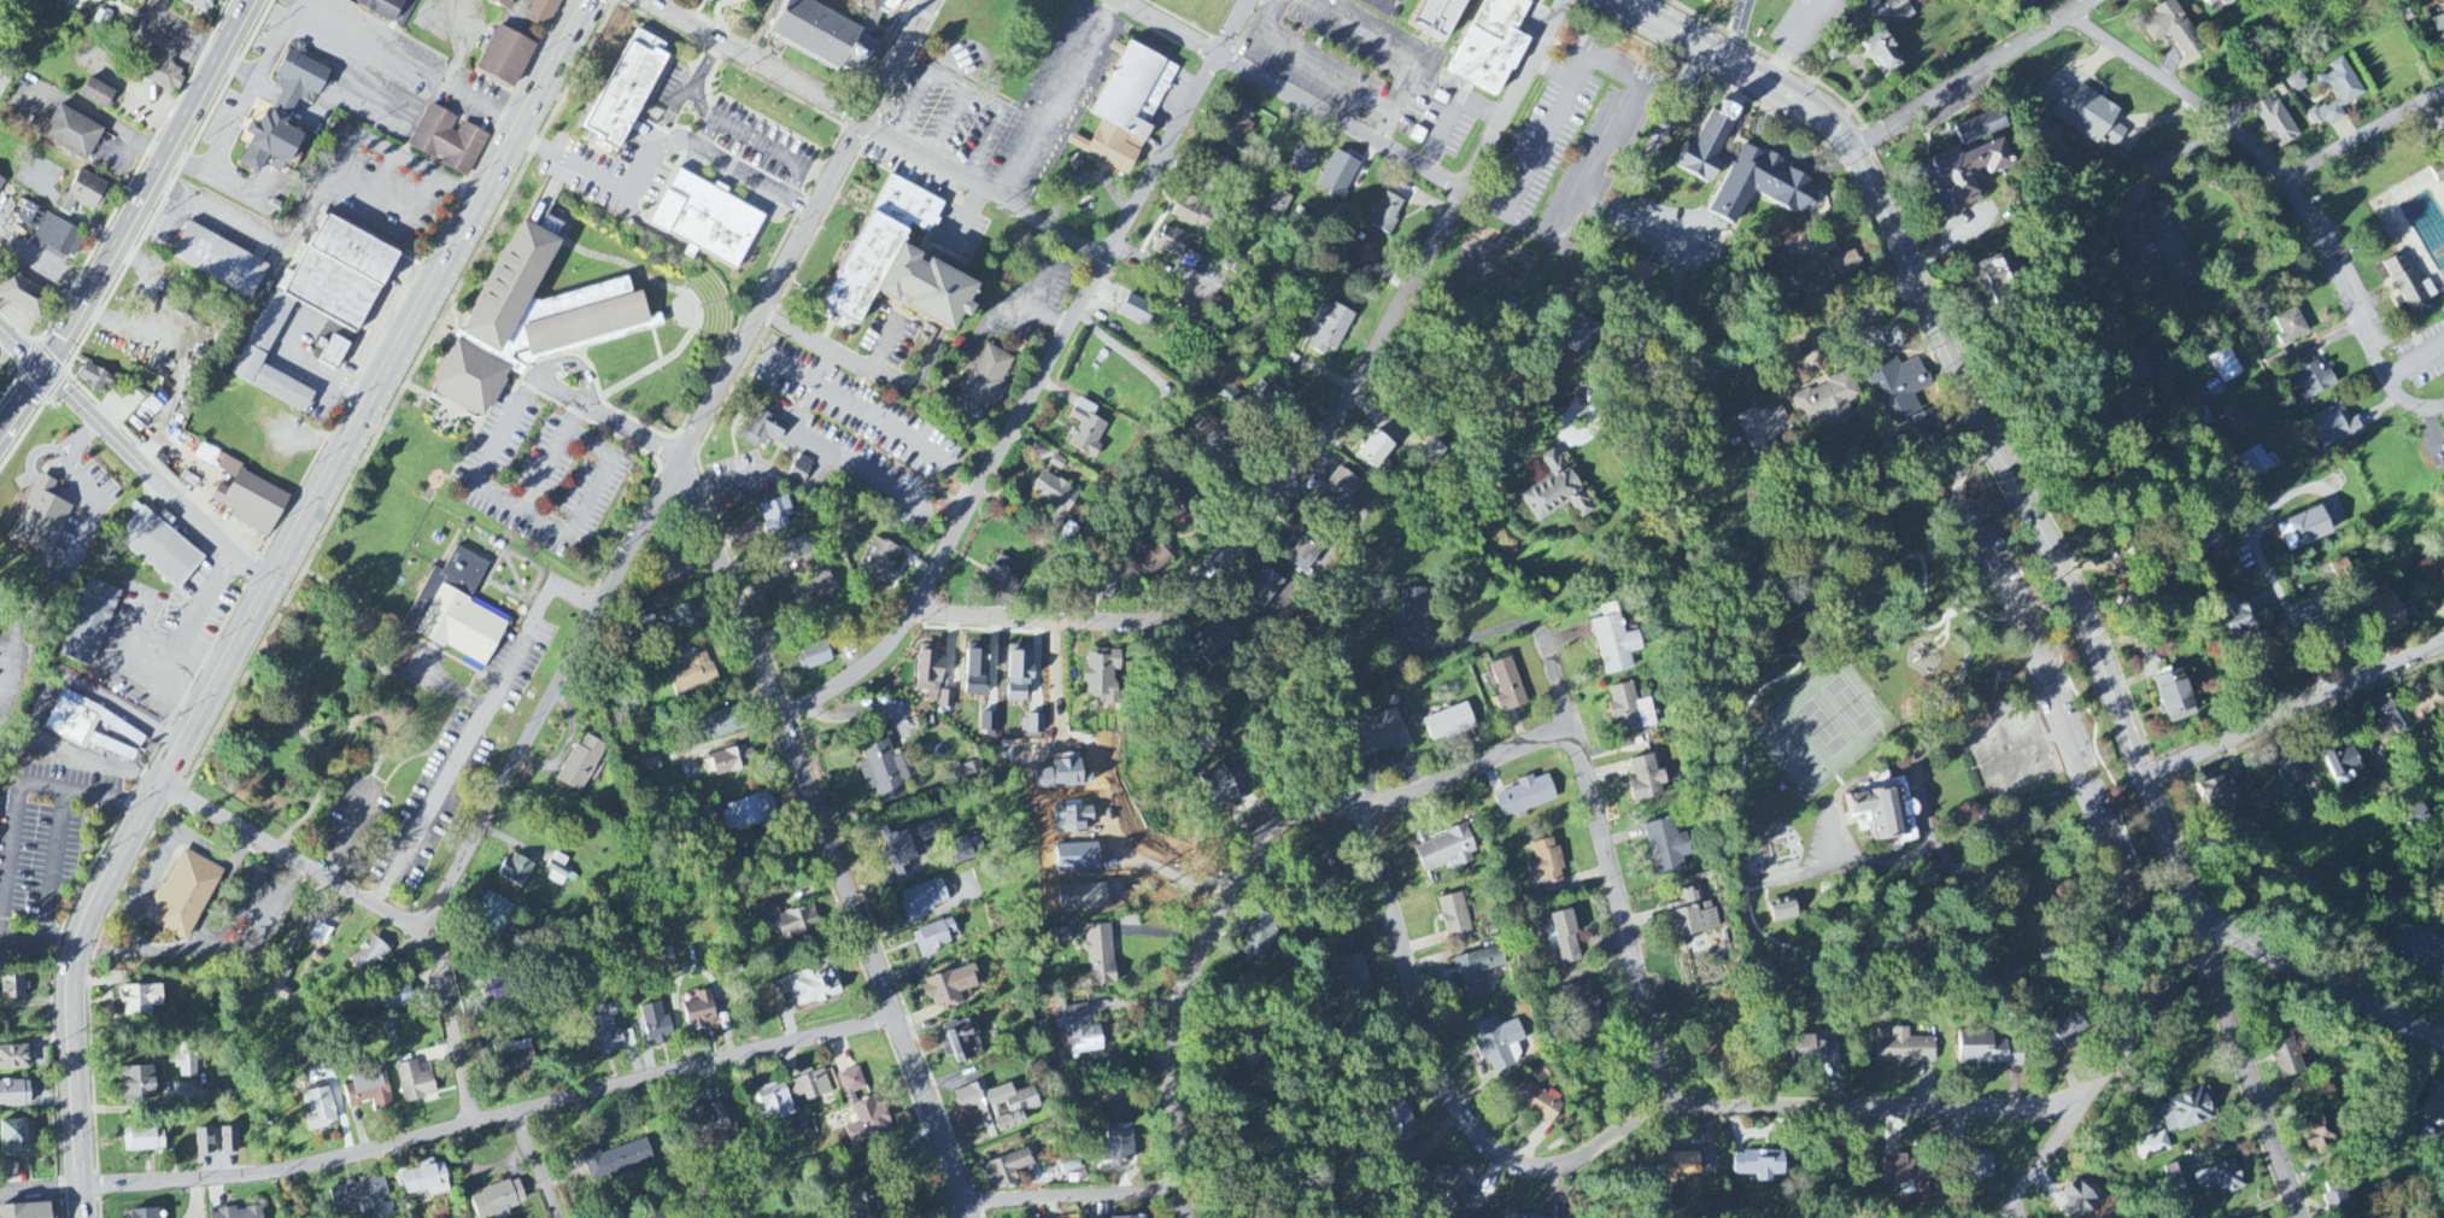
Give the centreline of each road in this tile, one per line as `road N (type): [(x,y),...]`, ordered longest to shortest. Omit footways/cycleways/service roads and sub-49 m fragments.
road 1 (trunk): [(77,1184),(75,976),(83,923),(593,0)]
road 2 (residential): [(916,613),(1145,625),(1167,616),(1262,516),(1364,370),(1572,0)]
road 3 (residential): [(2080,1100),(2045,1111),(1665,1109),(1553,1170),(1501,1159),(1463,1123),(1441,1082),(1361,803)]
road 4 (primary): [(2145,779),(1987,428),(1850,150),(1833,125),(1778,86),(1622,0)]
road 5 (residential): [(77,1184),(222,1181),(475,1122),(631,1096),(893,1018)]
road 6 (residential): [(969,1217),(685,451)]
road 7 (residential): [(784,718),(855,680),(916,613),(1223,57)]
road 8 (residential): [(1665,1109),(1659,1052),(1612,869),(1531,622),(1418,657)]
road 9 (residential): [(422,937),(685,451)]
road 10 (residential): [(685,451),(932,0)]
road 11 (residential): [(1361,803),(1318,810),(1258,843),(1191,1001),(1172,1049),(1190,1217)]
road 12 (trunk): [(258,0),(106,276),(24,406)]
road 13 (residential): [(1466,192),(1116,0)]
road 14 (residential): [(2327,695),(2156,361)]
road 15 (residential): [(272,584),(0,326)]
road 16 (residential): [(2145,779),(2443,644)]
road 17 (residential): [(2301,1217),(2204,918)]
road 18 (residential): [(164,784),(422,937)]
road 19 (residential): [(2443,408),(2421,406),(2387,383),(2317,219),(2290,178)]
road 20 (residential): [(1850,150),(2088,0)]
road 21 (residential): [(1108,258),(863,124)]
road 22 (residential): [(2290,178),(2200,103),(2065,14)]
road 23 (primary): [(2443,1048),(2204,918)]
road 24 (residential): [(643,0),(863,124)]
road 25 (residential): [(1916,288),(1822,336),(1681,373)]
road 26 (residential): [(2080,1100),(2169,991),(2204,918)]
road 27 (residential): [(962,1200),(1182,1188)]
road 28 (residential): [(1565,727),(1395,798),(1361,803)]
road 29 (residential): [(1713,48),(1612,218)]
road 30 (residential): [(422,937),(455,999),(475,1122)]
road 31 (residential): [(2290,178),(2443,88)]
road 32 (primary): [(2204,918),(2145,779)]
road 33 (residential): [(2005,1217),(2080,1100)]

